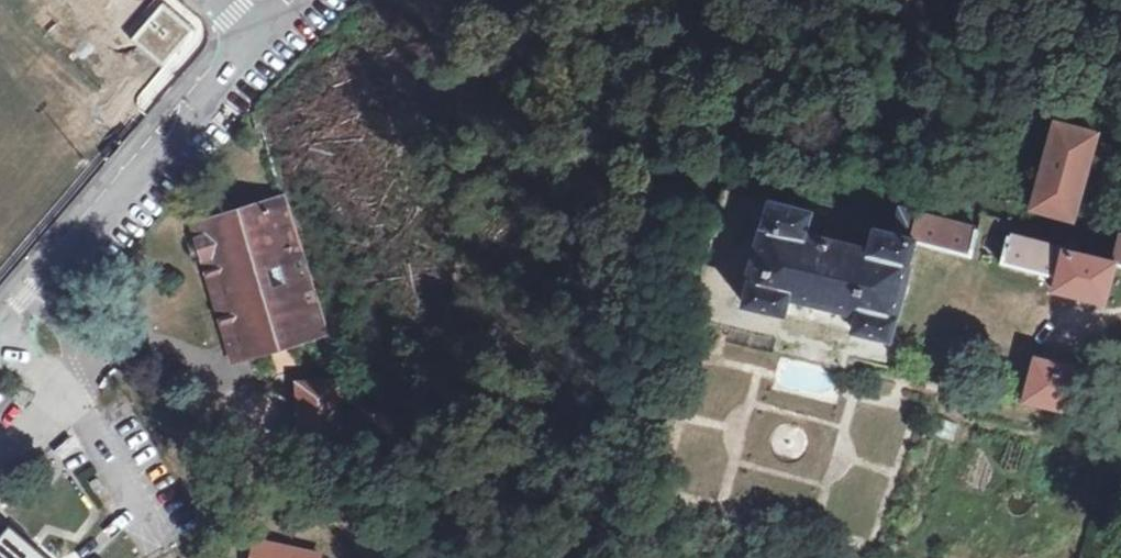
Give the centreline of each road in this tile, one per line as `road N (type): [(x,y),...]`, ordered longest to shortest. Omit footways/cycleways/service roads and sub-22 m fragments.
road 1 (unclassified): [(258,37),(0,332)]

